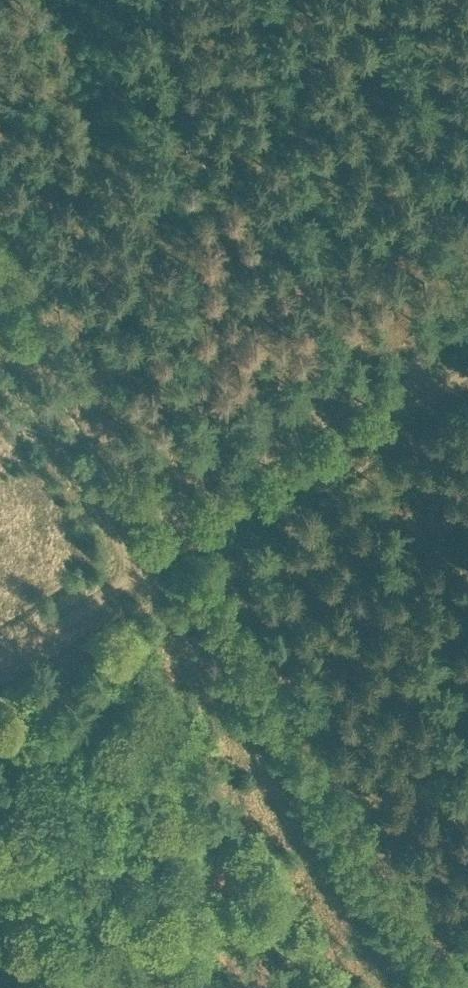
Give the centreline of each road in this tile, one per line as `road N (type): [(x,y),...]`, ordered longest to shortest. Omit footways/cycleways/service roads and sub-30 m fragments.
road 1 (track): [(386,987),(0,359)]
road 2 (track): [(0,662),(467,375)]

